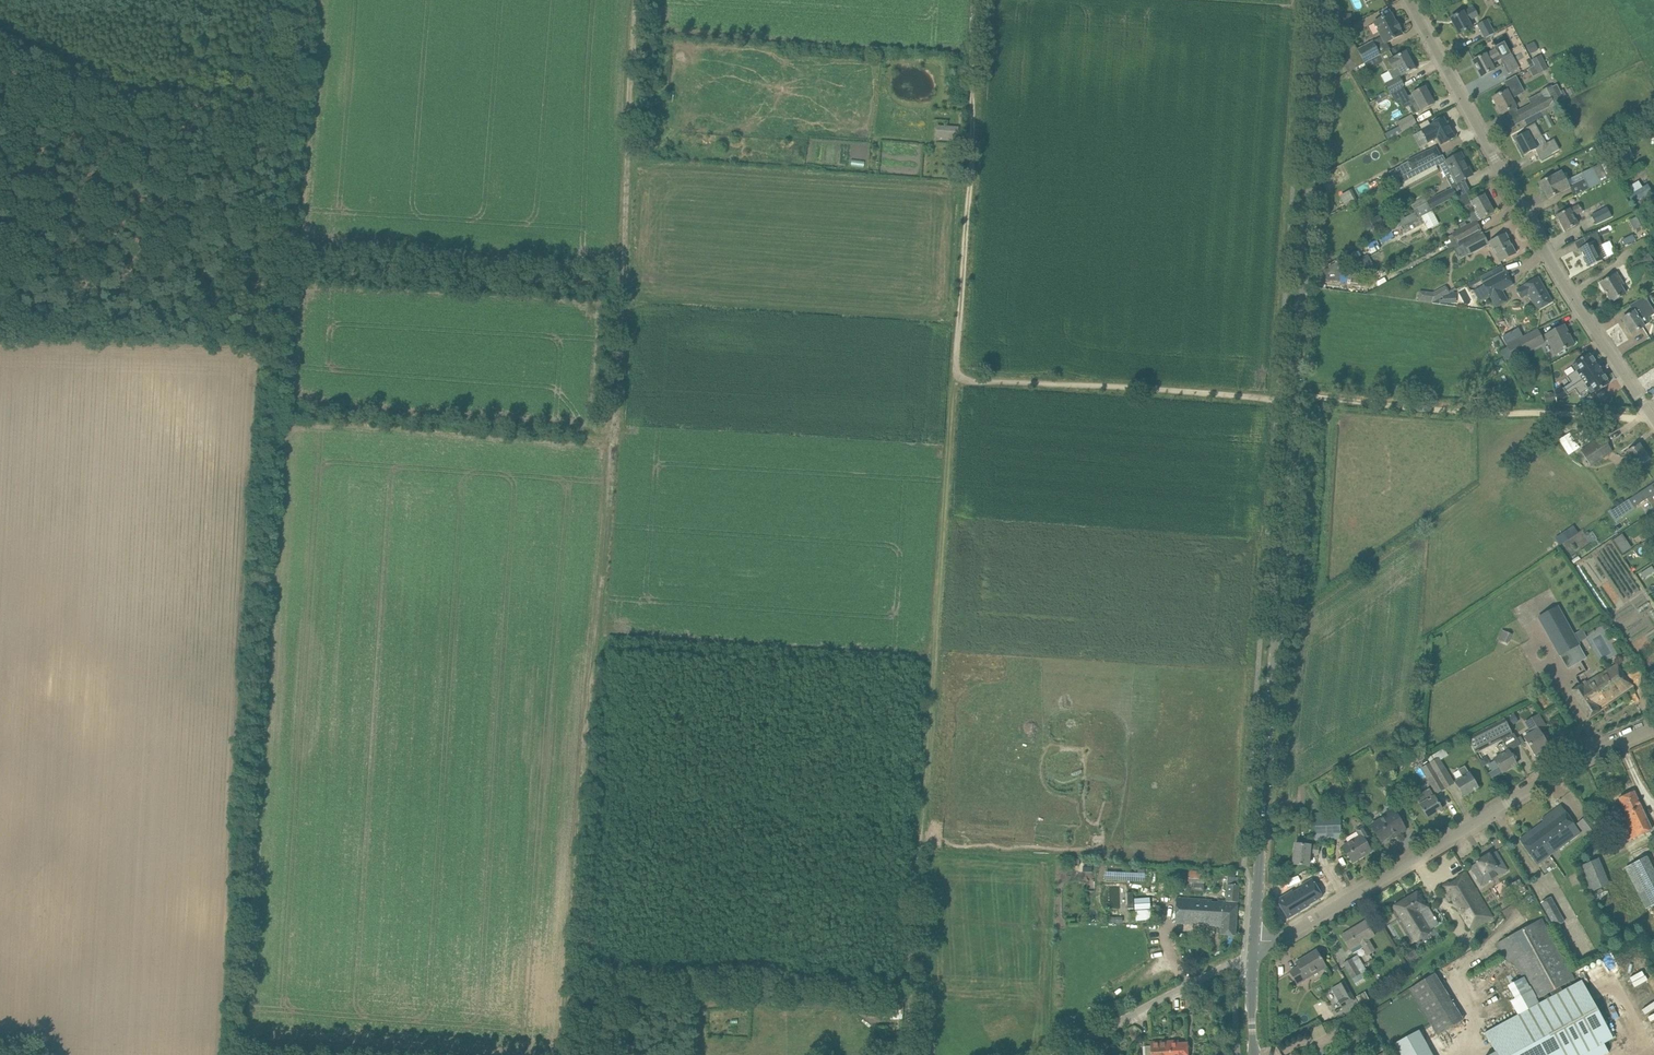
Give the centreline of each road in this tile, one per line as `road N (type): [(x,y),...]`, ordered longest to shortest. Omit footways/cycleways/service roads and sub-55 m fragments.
road 1 (track): [(564,1054),(620,394),(636,0)]
road 2 (tertiary): [(1254,953),(1322,0)]
road 3 (track): [(908,1054),(955,383)]
road 4 (residential): [(1653,422),(1543,247),(1408,0)]
road 5 (residential): [(1254,953),(1600,751),(1653,728)]
road 6 (track): [(955,383),(974,0)]
road 7 (track): [(1650,416),(1293,397)]
road 8 (track): [(955,383),(1293,397)]
road 9 (unclassified): [(1059,1054),(1254,953)]

